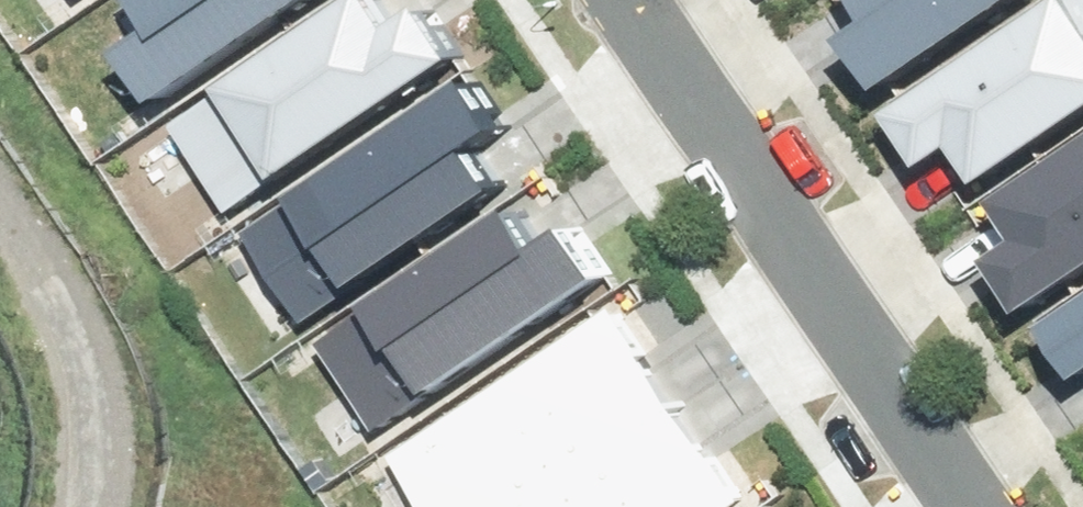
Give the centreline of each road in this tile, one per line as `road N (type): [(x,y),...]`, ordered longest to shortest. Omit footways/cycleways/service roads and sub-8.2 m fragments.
road 1 (residential): [(968,506),(628,0)]

